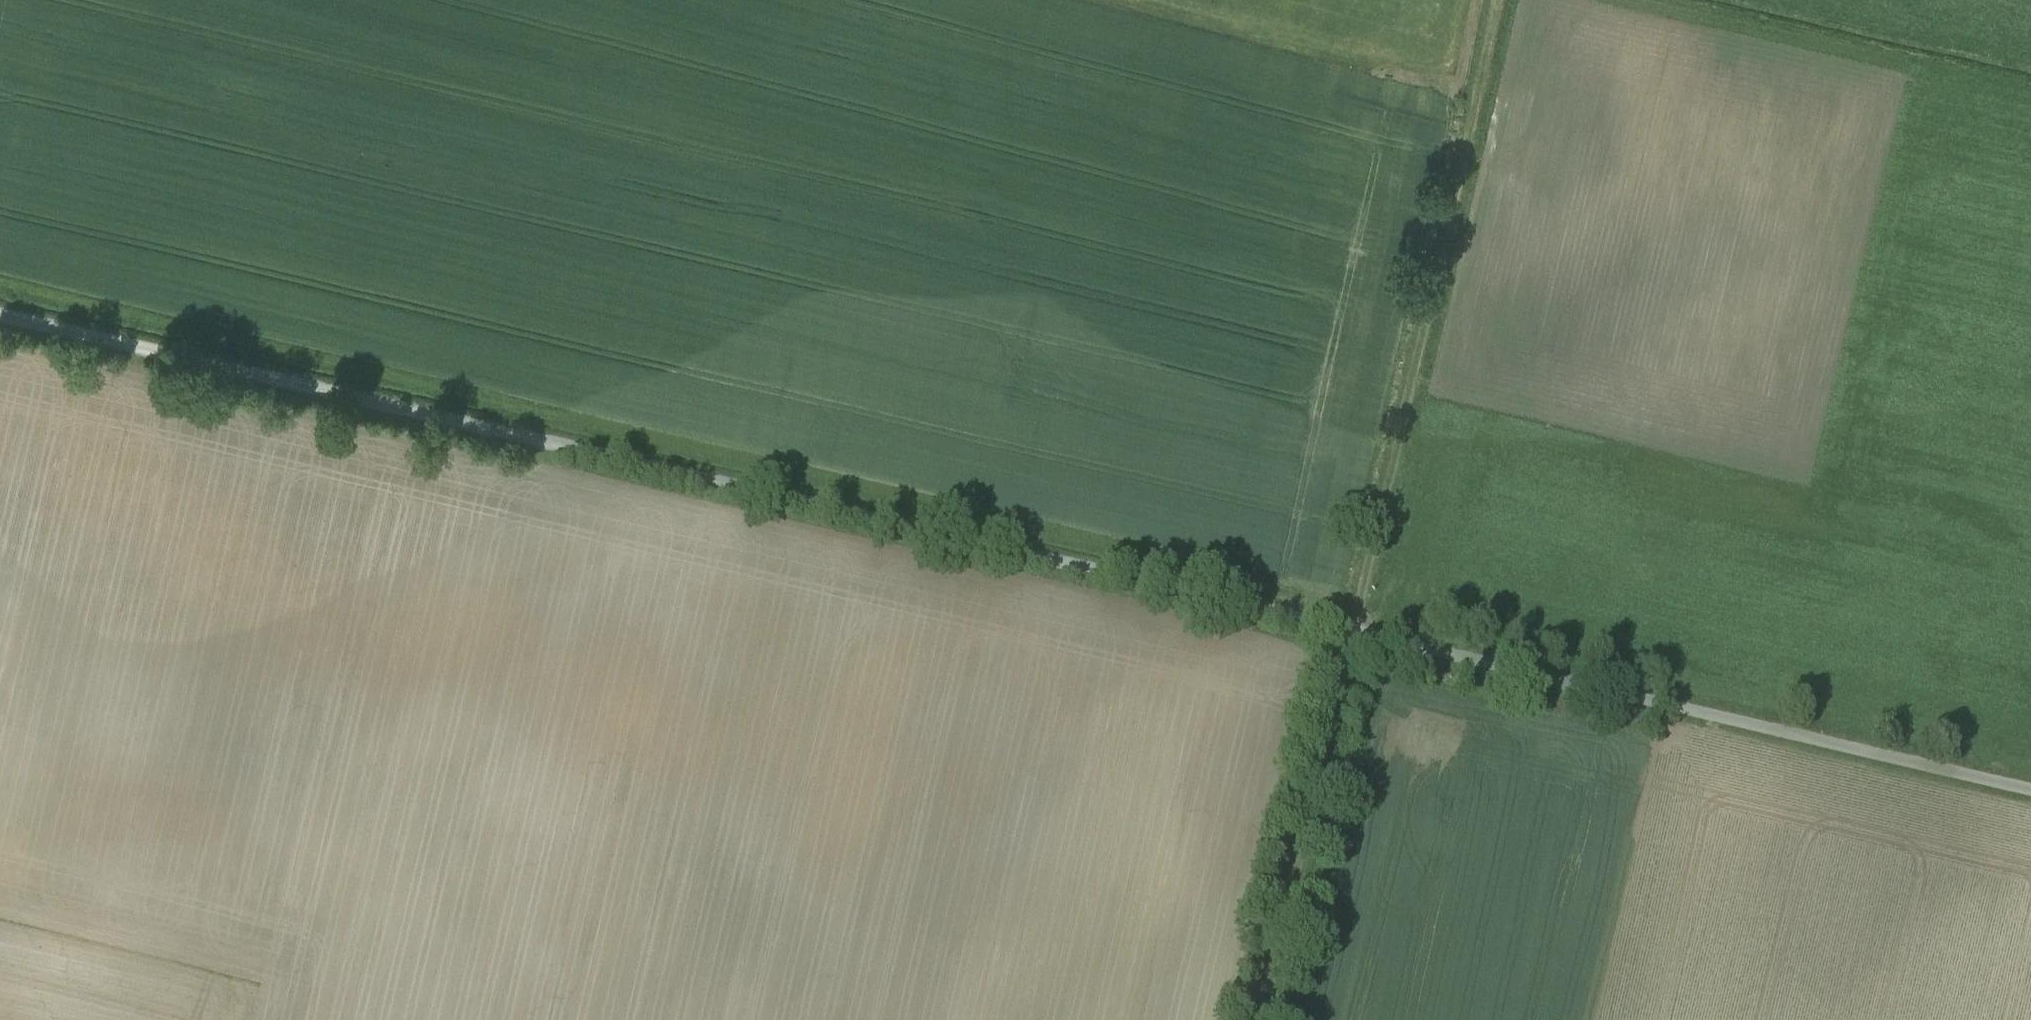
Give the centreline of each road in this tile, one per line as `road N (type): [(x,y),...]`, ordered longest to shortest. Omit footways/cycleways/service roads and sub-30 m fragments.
road 1 (track): [(1356,618),(0,303)]
road 2 (unclassified): [(2030,777),(1356,618)]
road 3 (track): [(1356,618),(1497,10)]
road 4 (track): [(1356,618),(1258,1019)]

